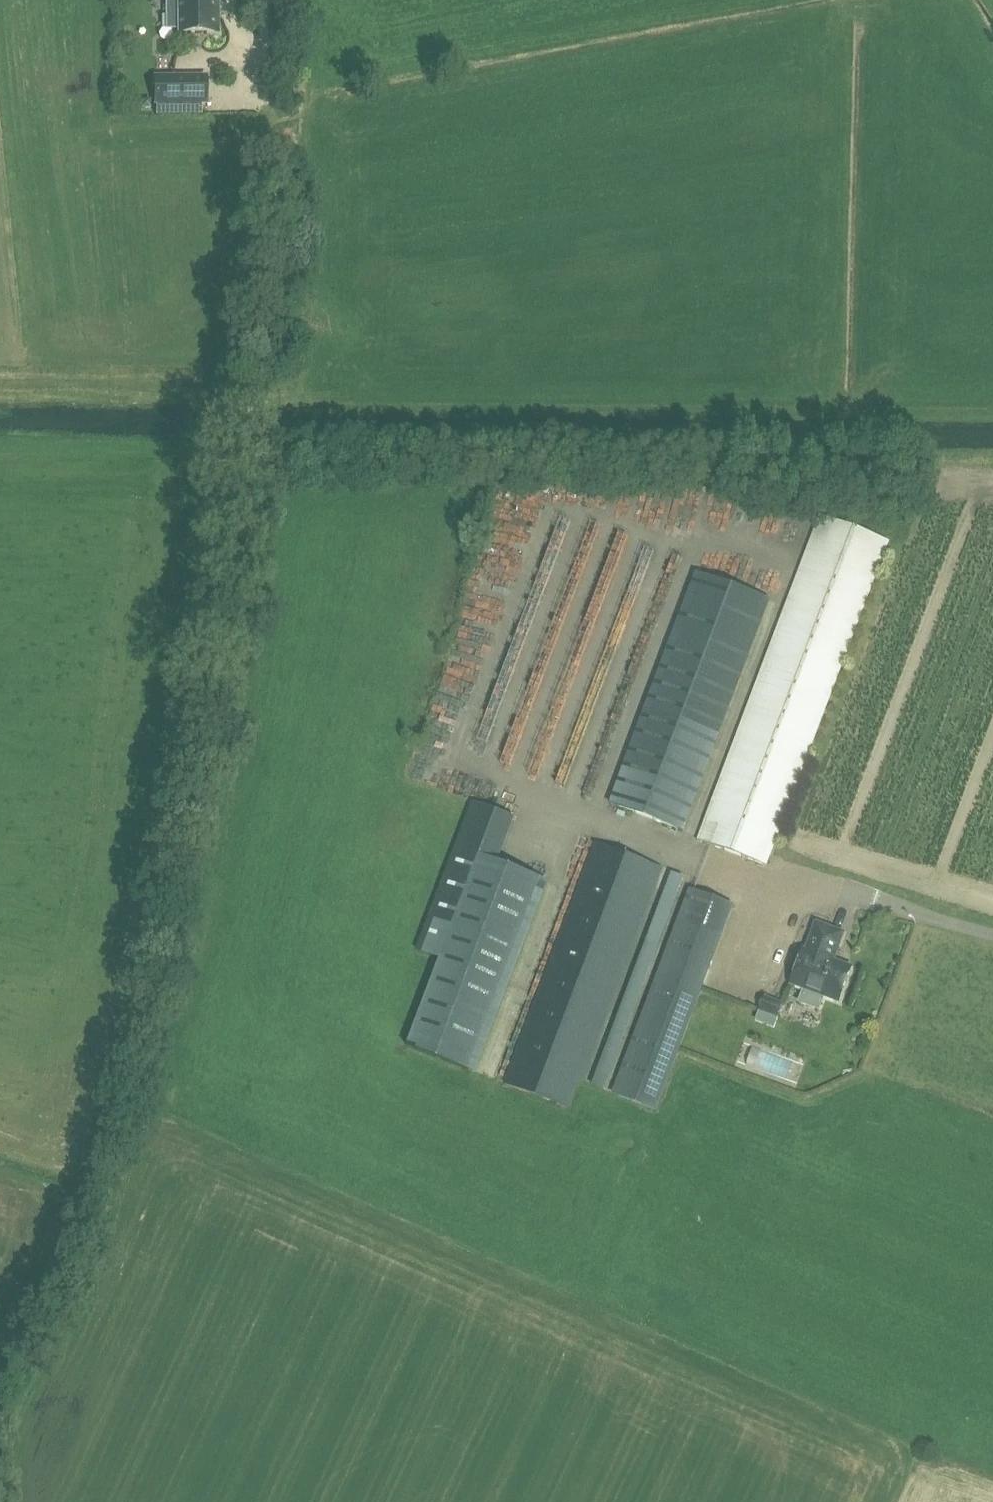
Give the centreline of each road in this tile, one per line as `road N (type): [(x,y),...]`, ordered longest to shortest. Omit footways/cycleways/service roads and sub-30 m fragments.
road 1 (track): [(0,1445),(52,1332),(135,1100),(177,937),(209,782),(255,387)]

